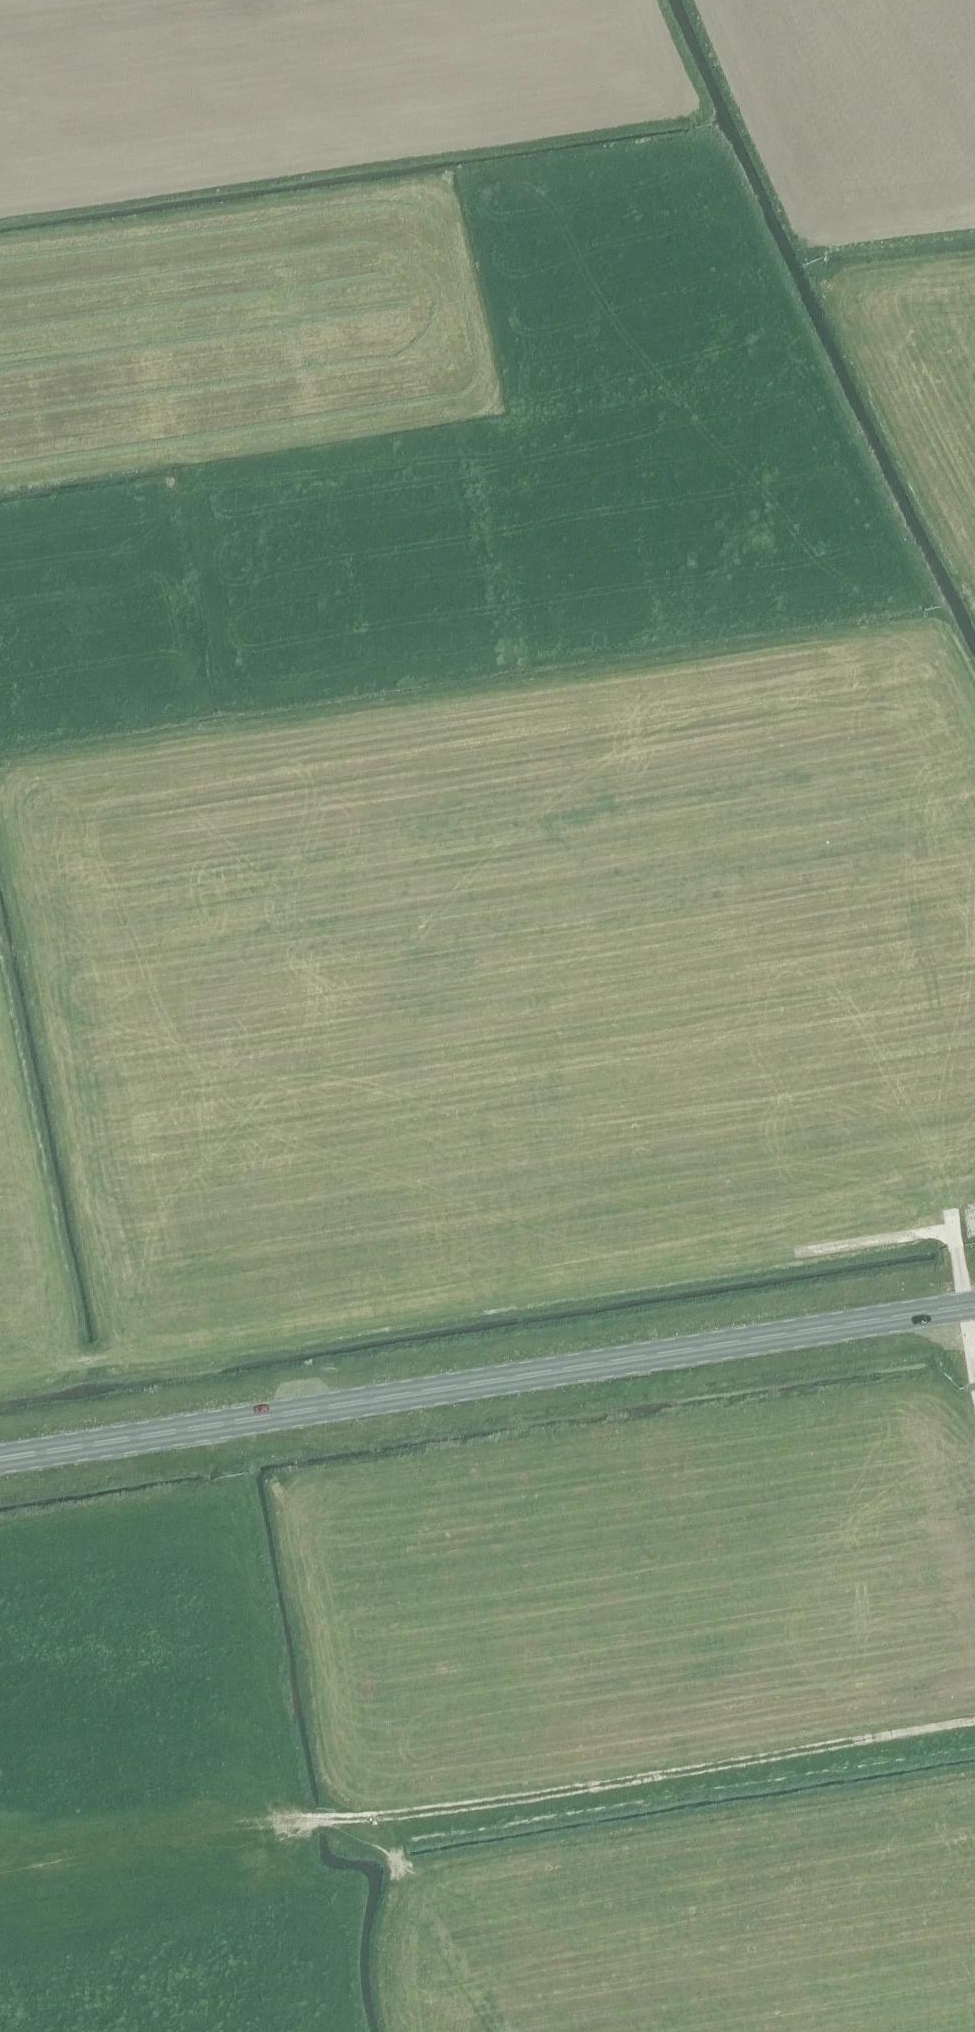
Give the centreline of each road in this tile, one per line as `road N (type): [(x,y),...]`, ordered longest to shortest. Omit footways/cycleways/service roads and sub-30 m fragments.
road 1 (primary): [(974,1305),(0,1458)]

